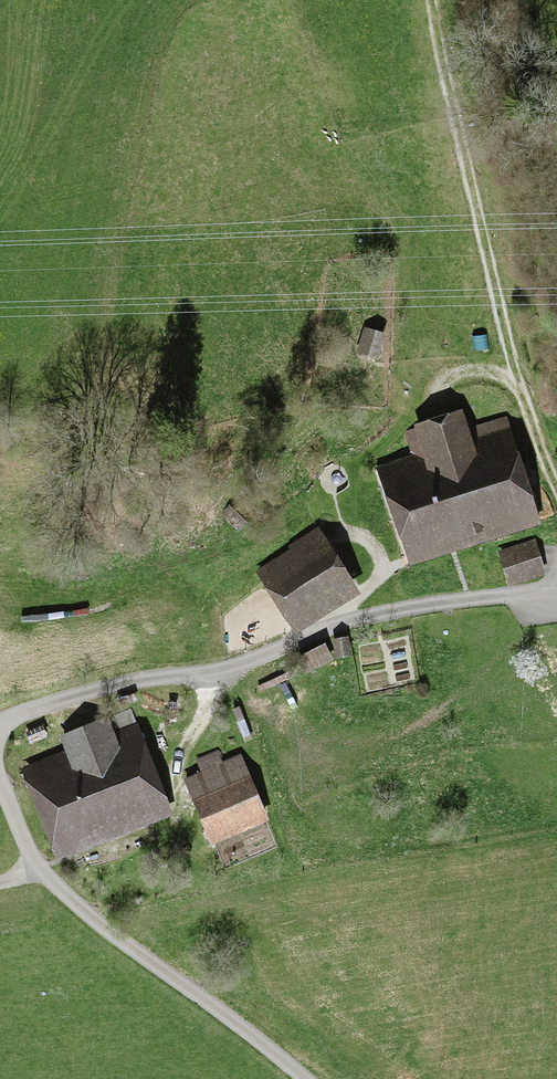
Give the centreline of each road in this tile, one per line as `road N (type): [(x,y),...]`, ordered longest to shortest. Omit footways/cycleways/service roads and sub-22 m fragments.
road 1 (track): [(422,0),(504,334),(556,488)]

